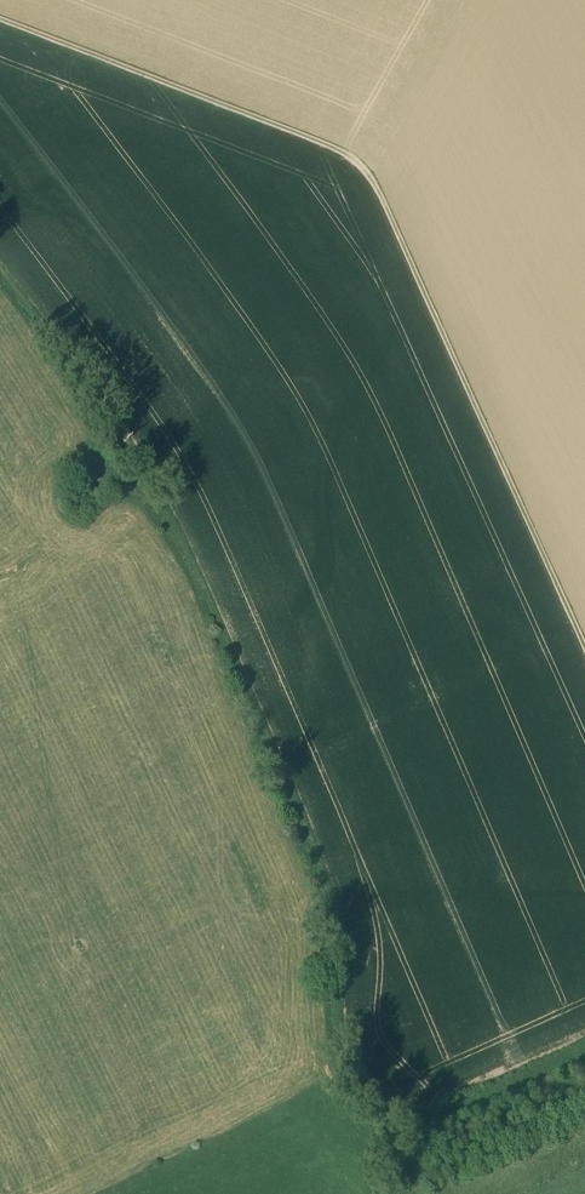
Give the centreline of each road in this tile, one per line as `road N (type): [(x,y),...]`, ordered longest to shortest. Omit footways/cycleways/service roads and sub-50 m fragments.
road 1 (track): [(0,19),(347,154),(378,175),(584,639)]

